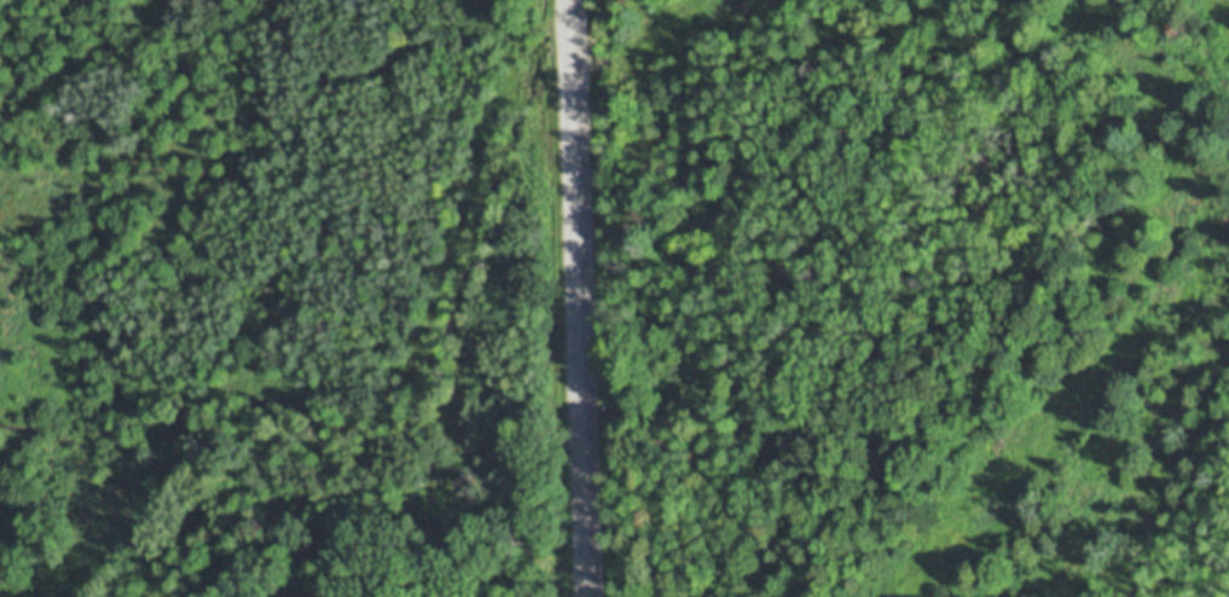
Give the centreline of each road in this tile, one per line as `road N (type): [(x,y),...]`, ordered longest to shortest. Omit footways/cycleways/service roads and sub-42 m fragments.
road 1 (residential): [(582,596),(565,0)]

